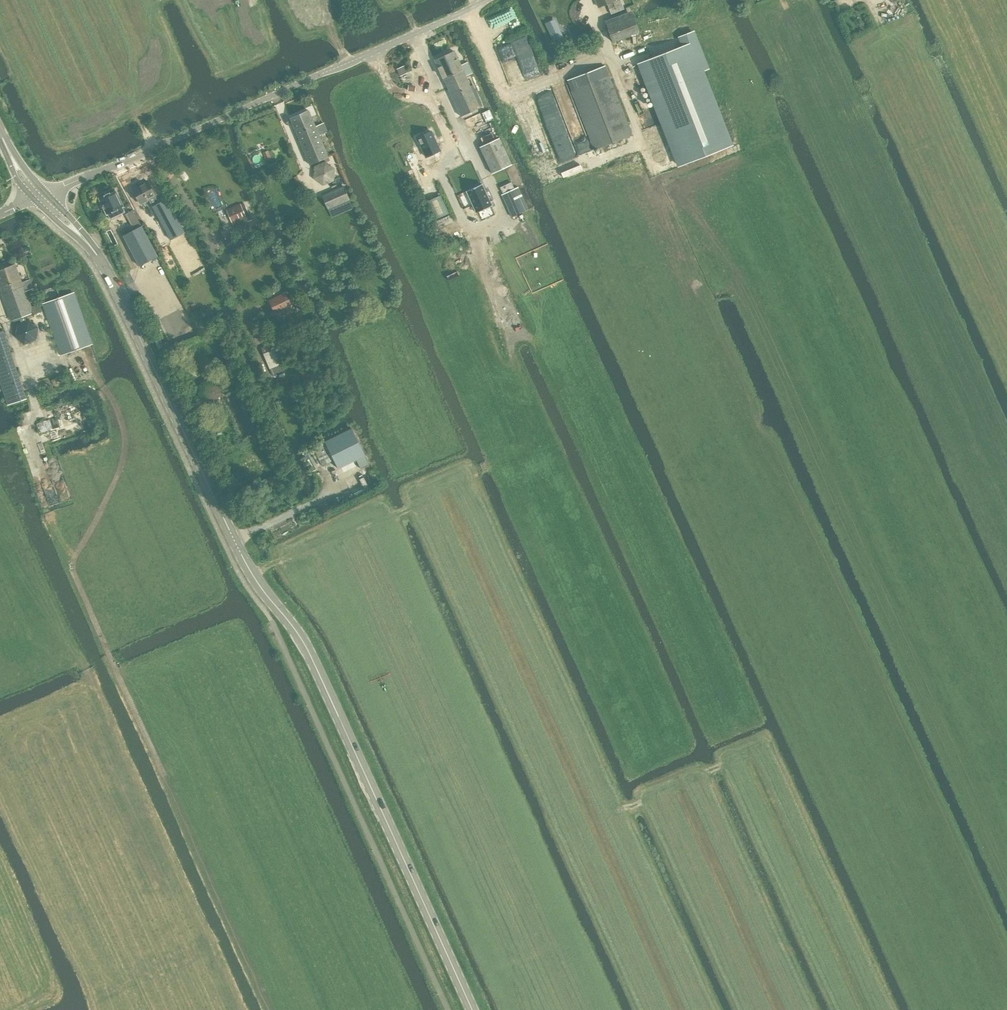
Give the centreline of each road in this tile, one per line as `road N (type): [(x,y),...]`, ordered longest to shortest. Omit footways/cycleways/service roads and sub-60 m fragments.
road 1 (secondary): [(473,1009),(314,661),(242,557),(111,280),(39,197)]
road 2 (track): [(26,382),(81,364),(115,401),(125,450),(73,566),(164,773)]
road 3 (unclassified): [(39,197),(488,0)]

